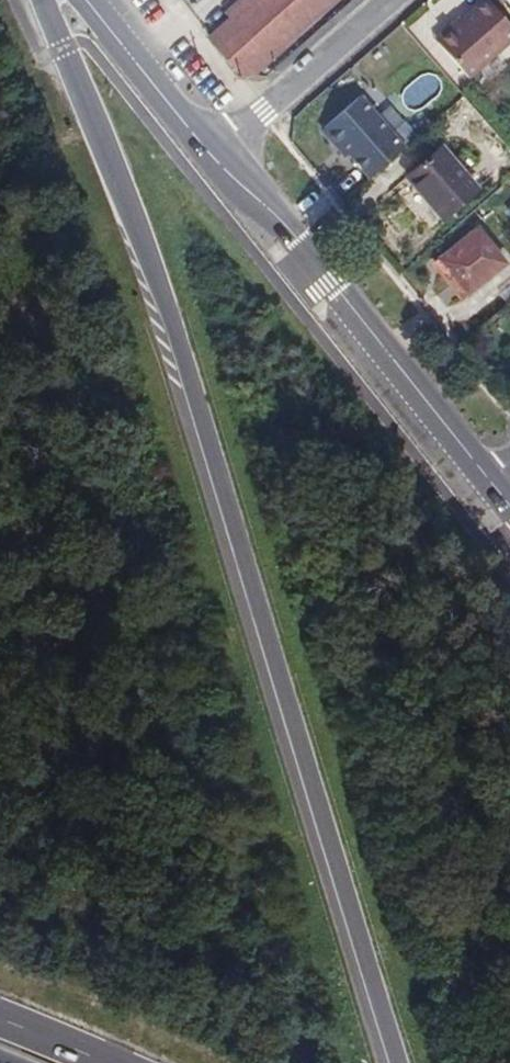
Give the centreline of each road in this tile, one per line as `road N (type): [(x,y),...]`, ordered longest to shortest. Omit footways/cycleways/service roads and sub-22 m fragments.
road 1 (secondary): [(44,0),(162,333),(389,1062)]
road 2 (secondary): [(397,373),(294,243),(212,157)]
road 3 (residential): [(391,0),(212,157)]
road 4 (secondary): [(212,157),(83,0)]
road 5 (secondary): [(397,373),(489,480)]

